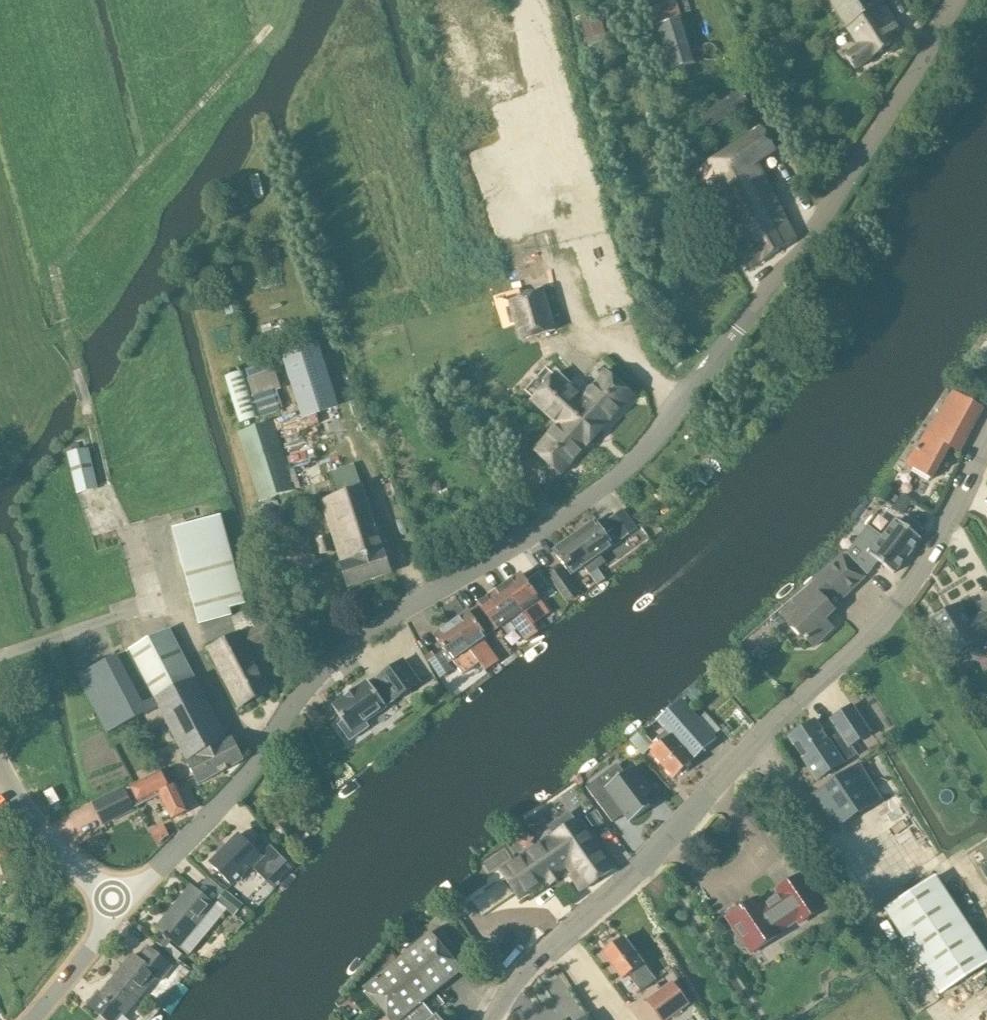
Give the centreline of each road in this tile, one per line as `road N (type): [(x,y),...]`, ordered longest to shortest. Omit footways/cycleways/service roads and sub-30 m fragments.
road 1 (tertiary): [(124,906),(223,801),(310,682),(344,652),(579,505),(635,461),(796,257),(957,0)]
road 2 (tertiary): [(491,1019),(533,961),(613,896),(782,715),(890,615),(927,560),(986,437)]
road 3 (unclassified): [(124,906),(38,827),(0,767)]
road 4 (tertiary): [(31,1019),(124,906)]

